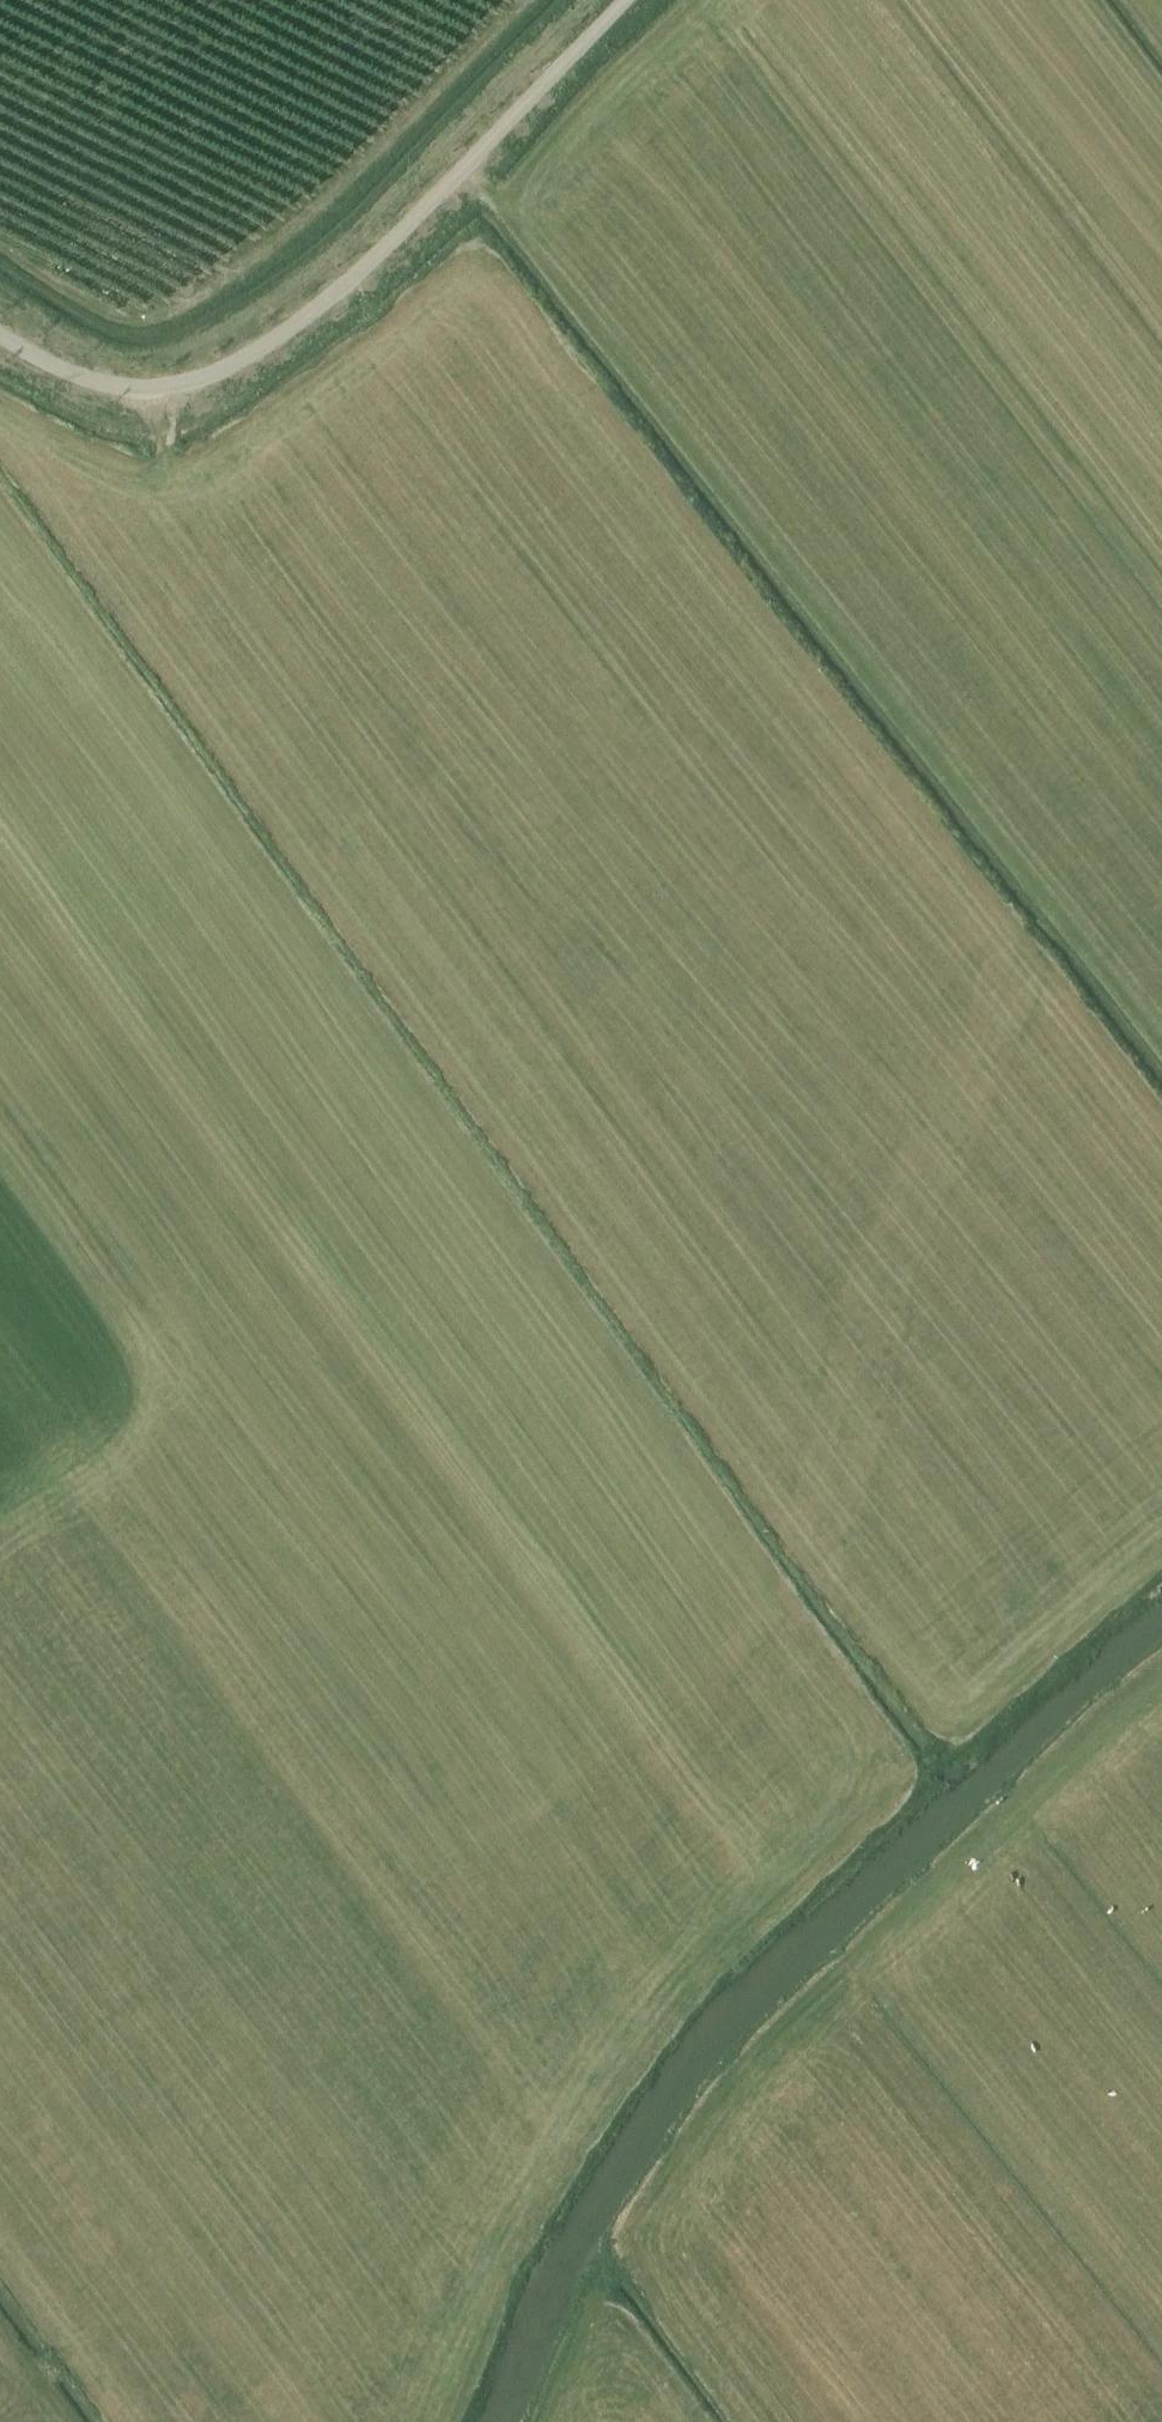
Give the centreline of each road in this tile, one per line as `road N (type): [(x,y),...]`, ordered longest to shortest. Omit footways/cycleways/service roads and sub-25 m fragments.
road 1 (unclassified): [(0,334),(76,373),(149,388),(242,361),(346,286),(627,0)]

